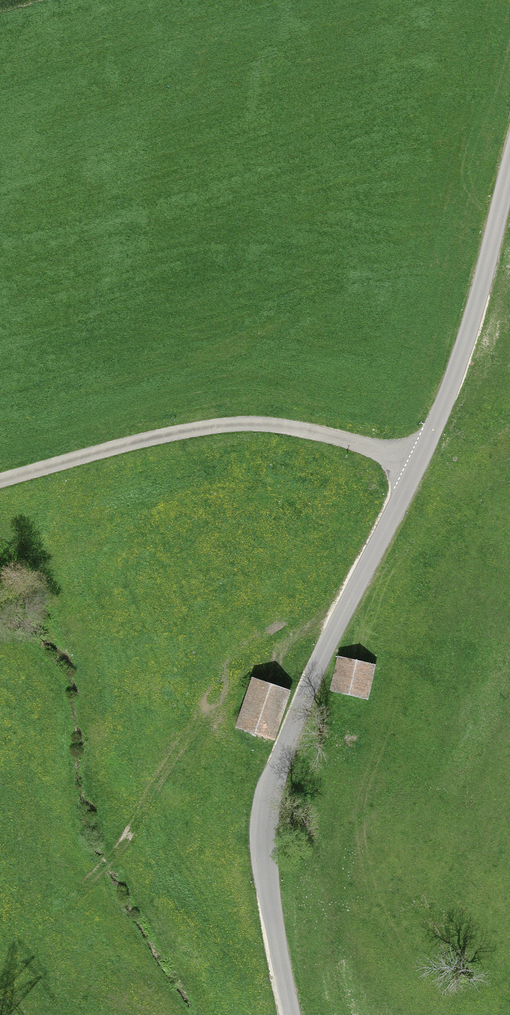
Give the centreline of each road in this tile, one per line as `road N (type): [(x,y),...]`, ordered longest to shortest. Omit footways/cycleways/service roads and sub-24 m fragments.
road 1 (tertiary): [(290,1014),(262,870),(267,789),(410,470)]
road 2 (unclassified): [(410,470),(319,434),(256,427),(189,434),(0,484)]
road 3 (track): [(343,614),(295,637),(224,693),(122,842),(70,895)]
road 4 (tertiary): [(410,470),(462,344),(509,162)]

